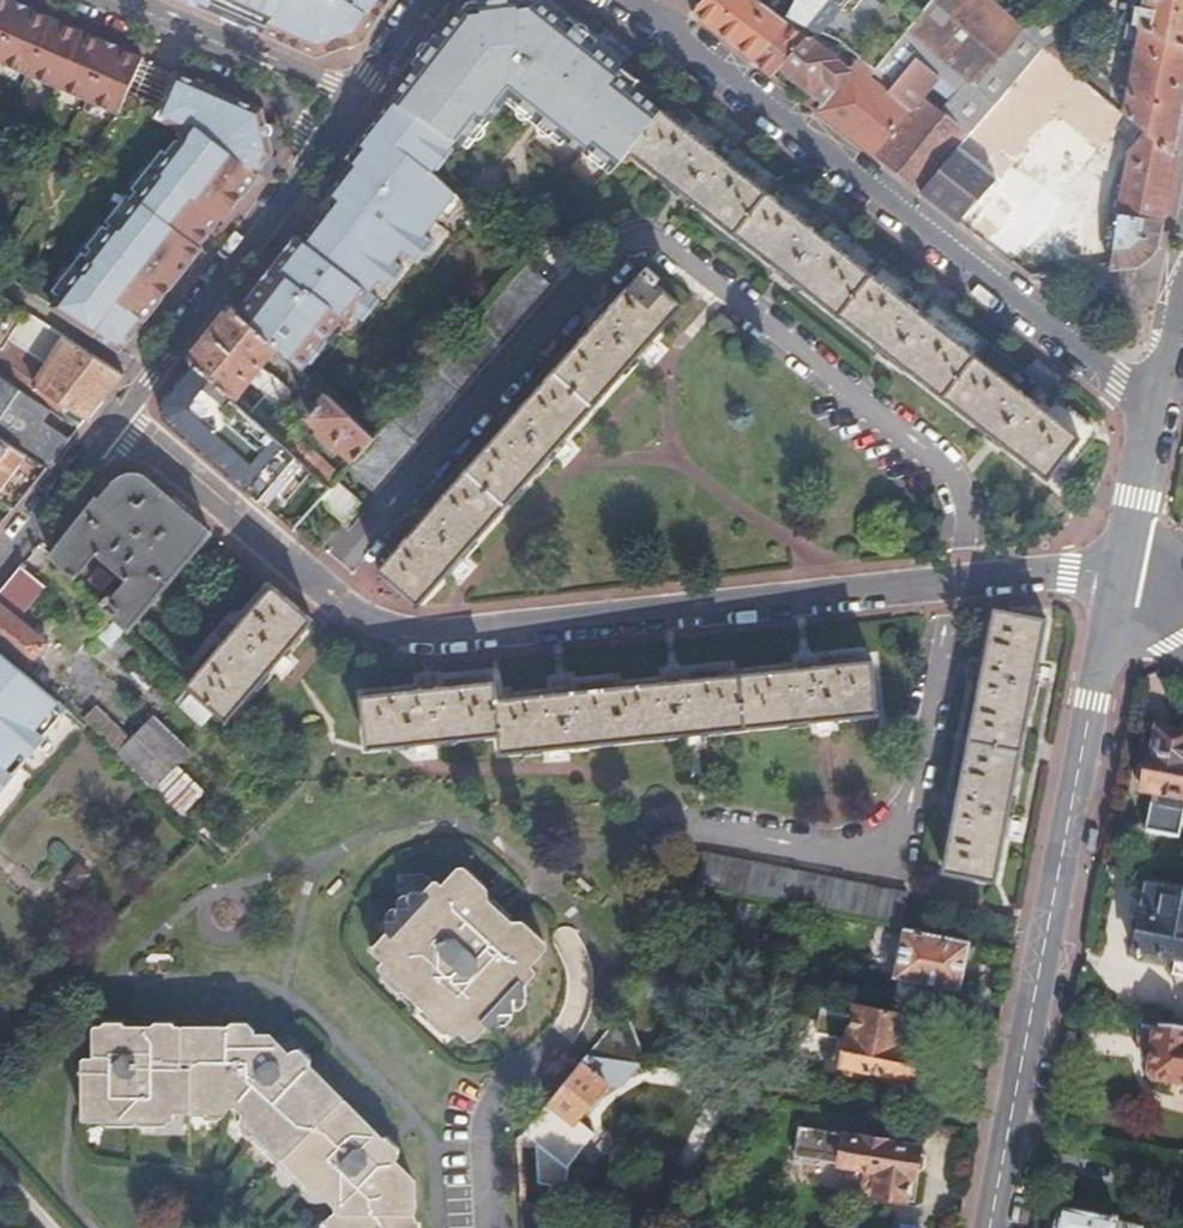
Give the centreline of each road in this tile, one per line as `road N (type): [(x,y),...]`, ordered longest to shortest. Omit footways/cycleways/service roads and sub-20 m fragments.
road 1 (residential): [(111,422),(348,606),(391,628),(1068,572),(1116,577)]
road 2 (tertiary): [(990,1227),(1116,577)]
road 3 (residential): [(661,29),(1149,413)]
road 4 (tertiary): [(321,151),(145,380)]
road 5 (tertiary): [(111,422),(0,558)]
road 6 (residential): [(0,285),(145,380)]
road 7 (tertiary): [(1116,577),(1149,413)]
road 8 (residential): [(360,93),(226,48)]
road 9 (residential): [(226,48),(275,92),(321,151)]
road 10 (tertiary): [(1149,413),(1182,291)]
road 11 (residential): [(115,0),(226,48)]

